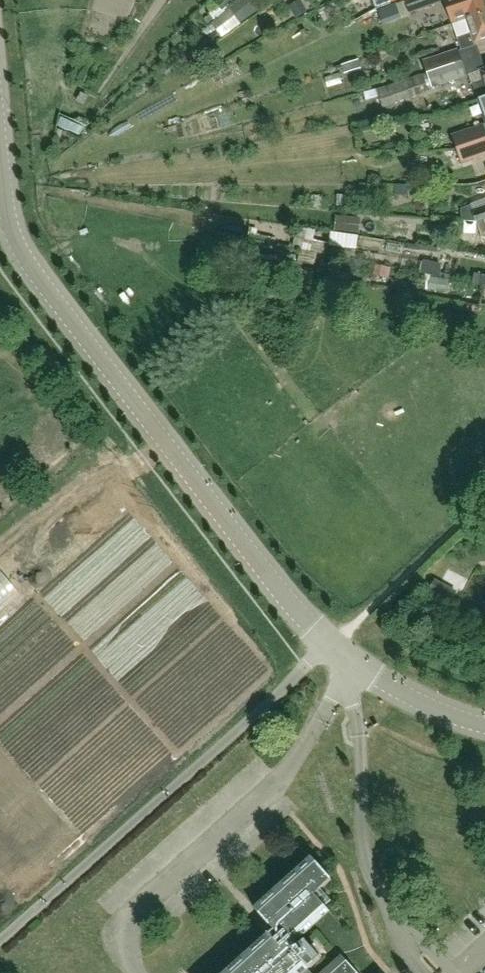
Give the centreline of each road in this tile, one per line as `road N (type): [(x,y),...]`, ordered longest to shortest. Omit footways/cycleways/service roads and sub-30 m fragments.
road 1 (unclassified): [(484,728),(354,665),(304,619),(21,253),(0,138)]

